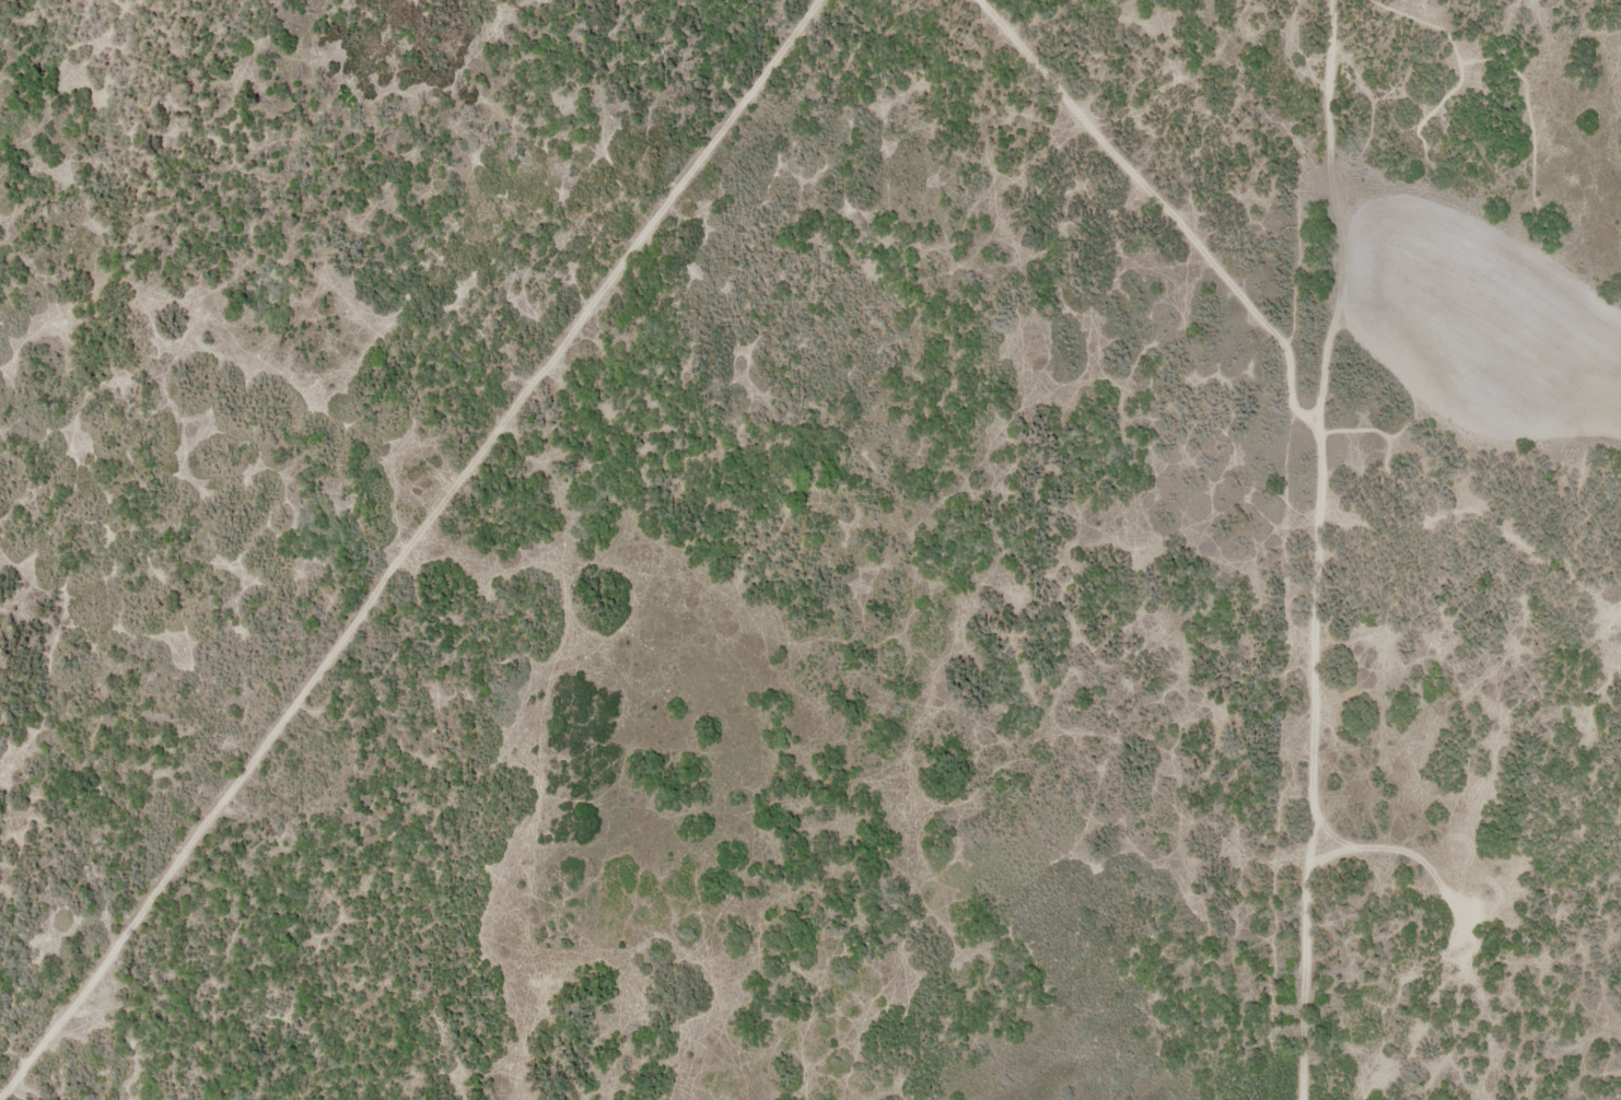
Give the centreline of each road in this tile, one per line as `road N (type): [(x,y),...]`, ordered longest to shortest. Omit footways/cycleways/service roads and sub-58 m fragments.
road 1 (residential): [(1315,0),(1271,1099)]

